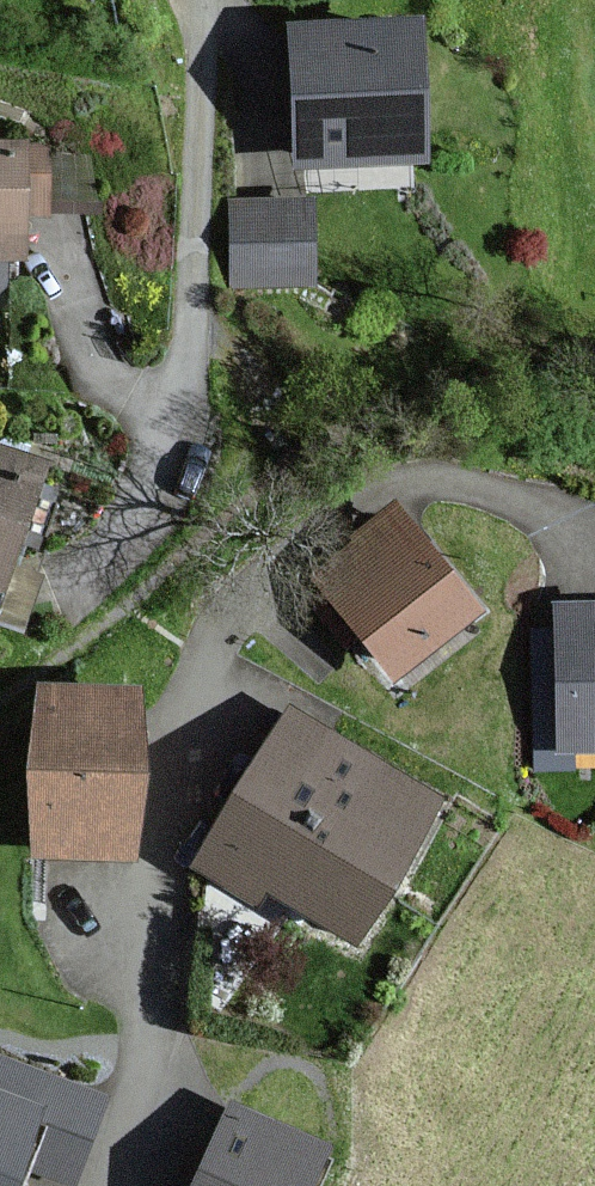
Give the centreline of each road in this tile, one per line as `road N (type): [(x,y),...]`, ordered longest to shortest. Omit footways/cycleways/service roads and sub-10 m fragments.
road 1 (residential): [(101,1185),(138,1061),(152,847),(190,687),(270,569),(354,493),(443,481),(569,519)]
road 2 (residential): [(72,590),(158,492),(171,453),(186,352),(203,0)]

